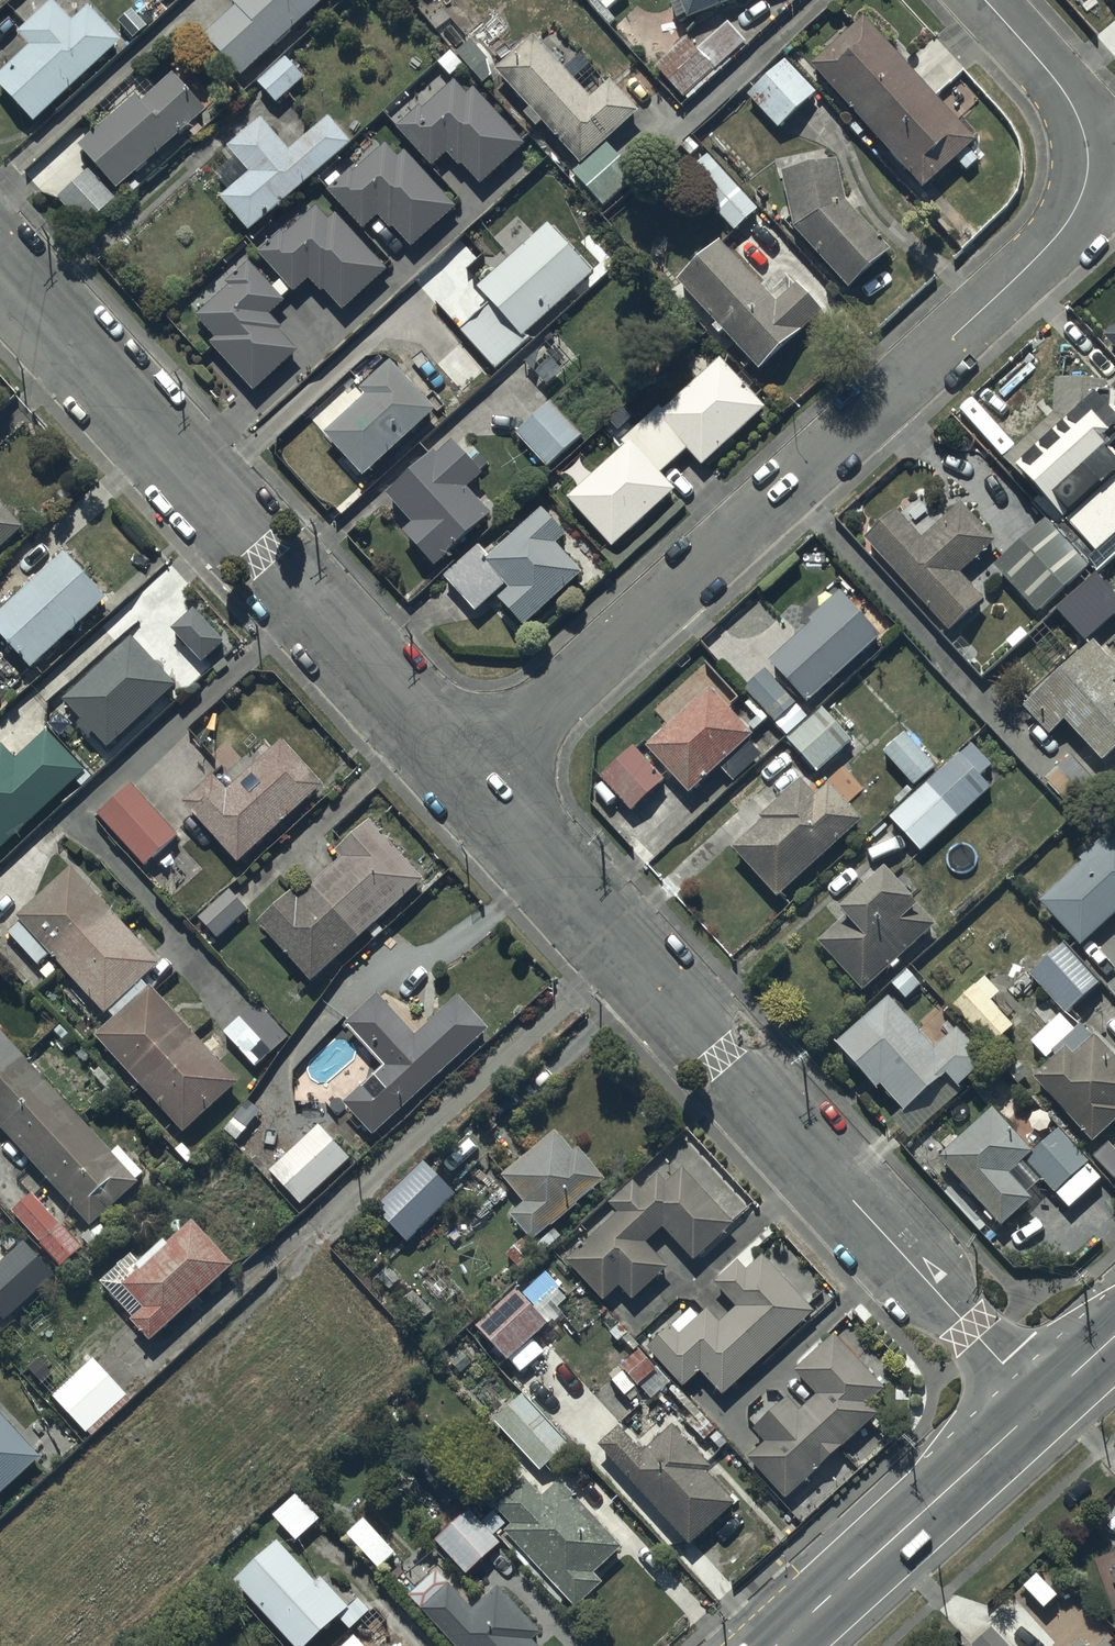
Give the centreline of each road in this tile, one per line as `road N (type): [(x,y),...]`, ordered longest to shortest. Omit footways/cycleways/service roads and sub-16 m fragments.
road 1 (residential): [(983,0),(1045,69),(1086,139),(1078,203),(1053,241),(472,778)]
road 2 (residential): [(1043,1404),(472,778)]
road 3 (residential): [(472,778),(0,260)]
road 4 (secondary): [(779,1645),(1043,1404)]

